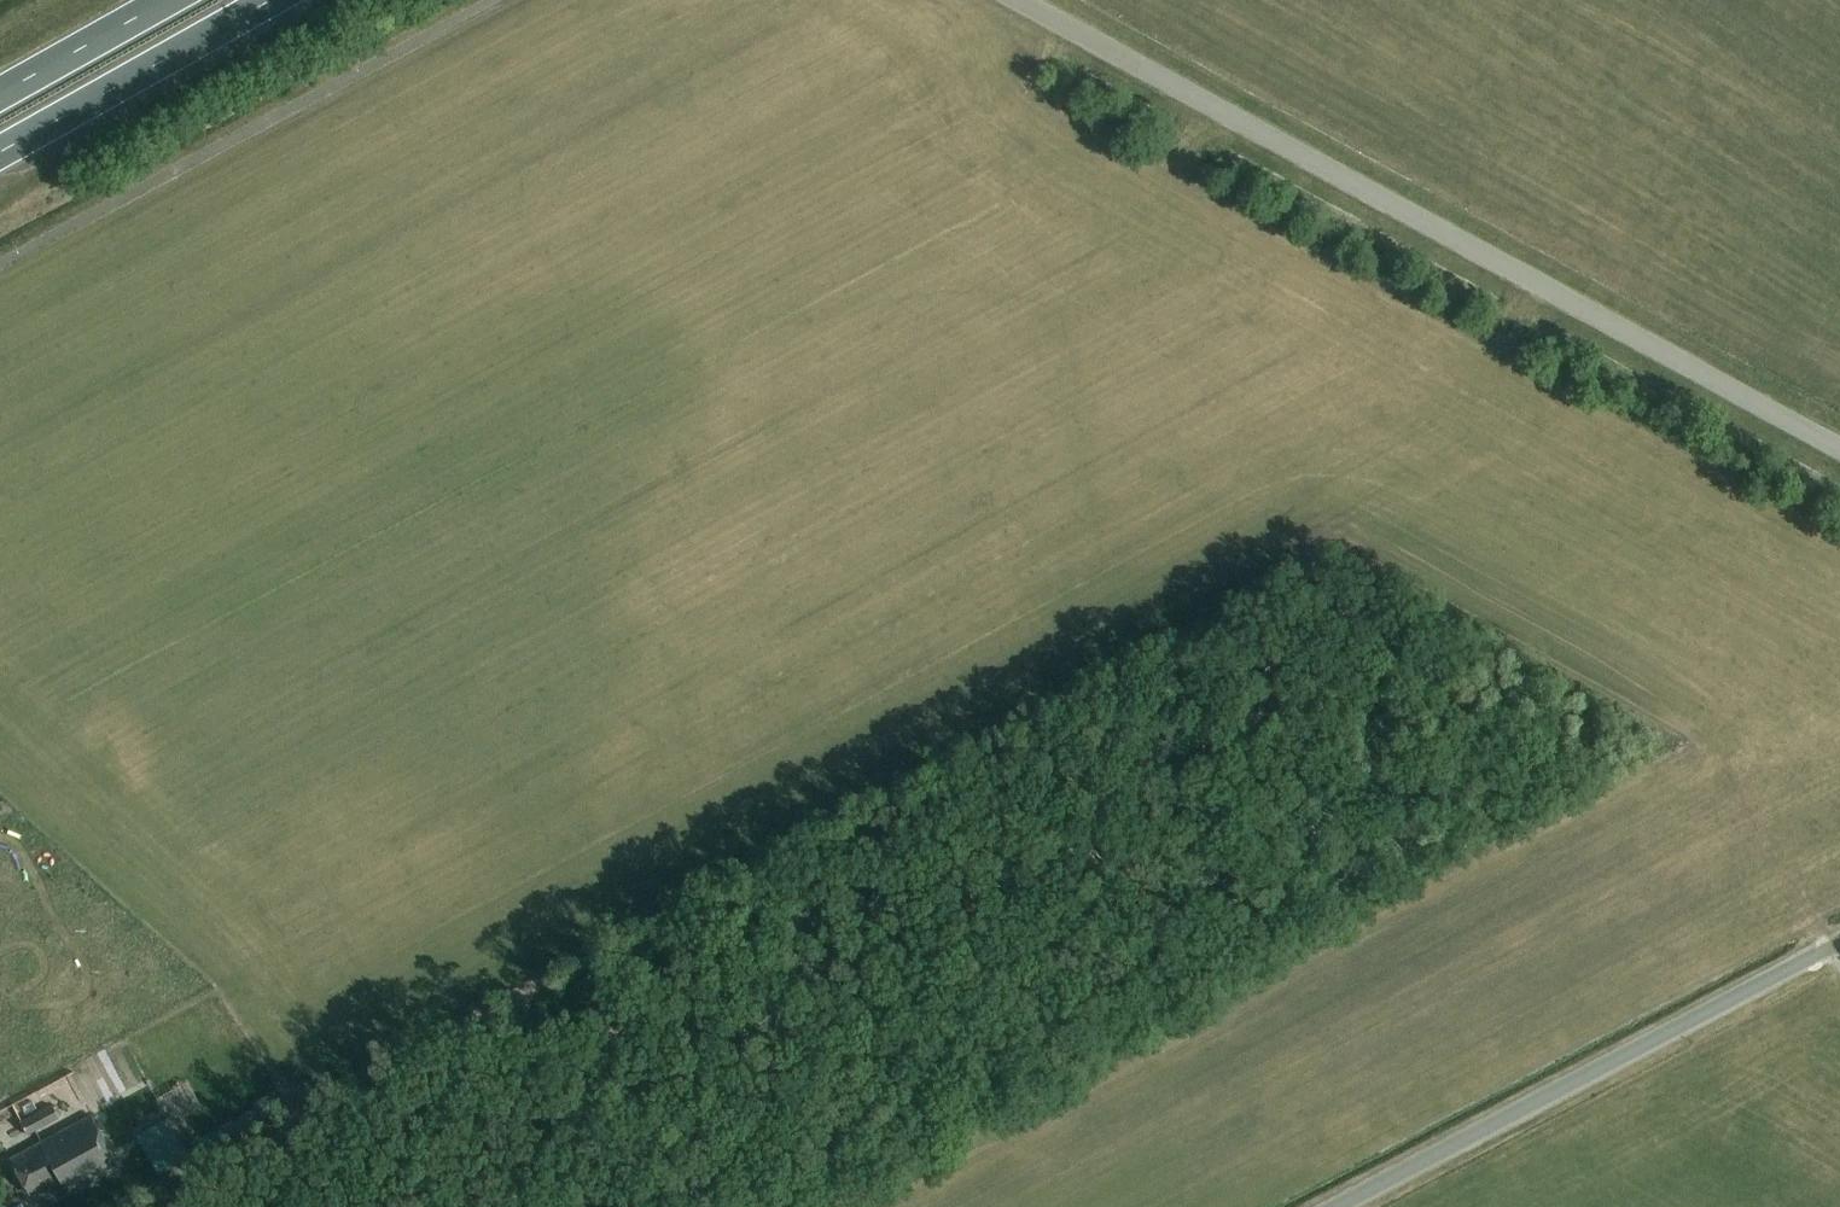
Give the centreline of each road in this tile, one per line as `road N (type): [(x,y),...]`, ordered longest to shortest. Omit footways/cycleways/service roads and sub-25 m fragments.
road 1 (unclassified): [(1839,447),(1020,0)]
road 2 (unclassified): [(1338,1206),(1839,942)]
road 3 (trunk): [(0,153),(271,0)]
road 4 (trunk): [(169,0),(0,95)]

